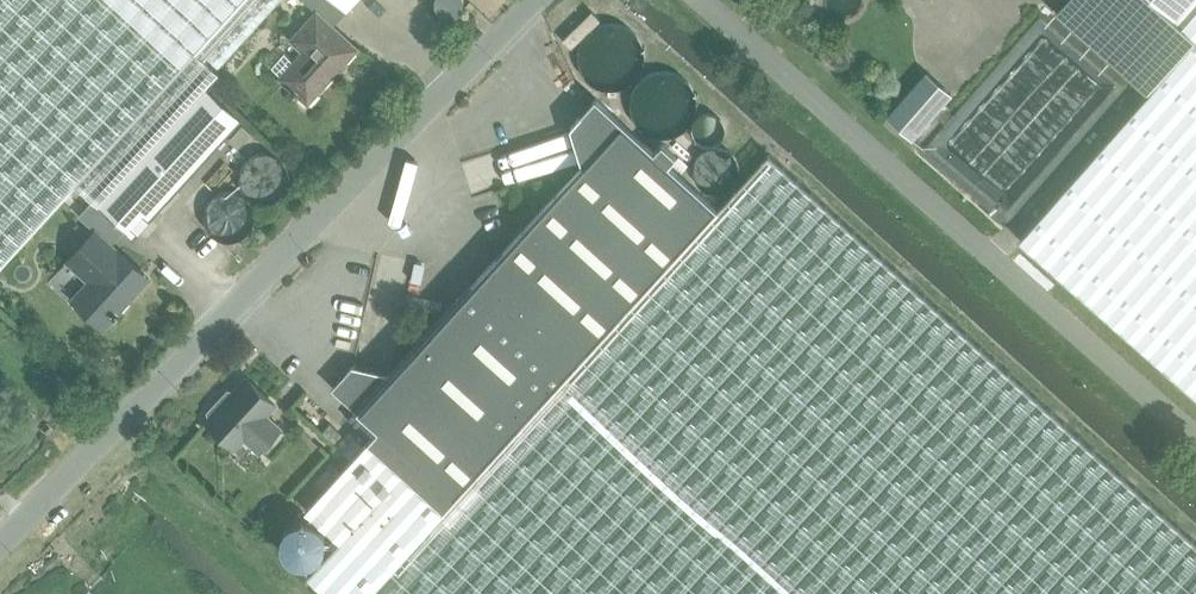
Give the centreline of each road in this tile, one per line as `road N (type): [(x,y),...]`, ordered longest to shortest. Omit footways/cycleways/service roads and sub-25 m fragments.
road 1 (unclassified): [(0,533),(534,0)]
road 2 (unclassified): [(1195,435),(701,0)]

